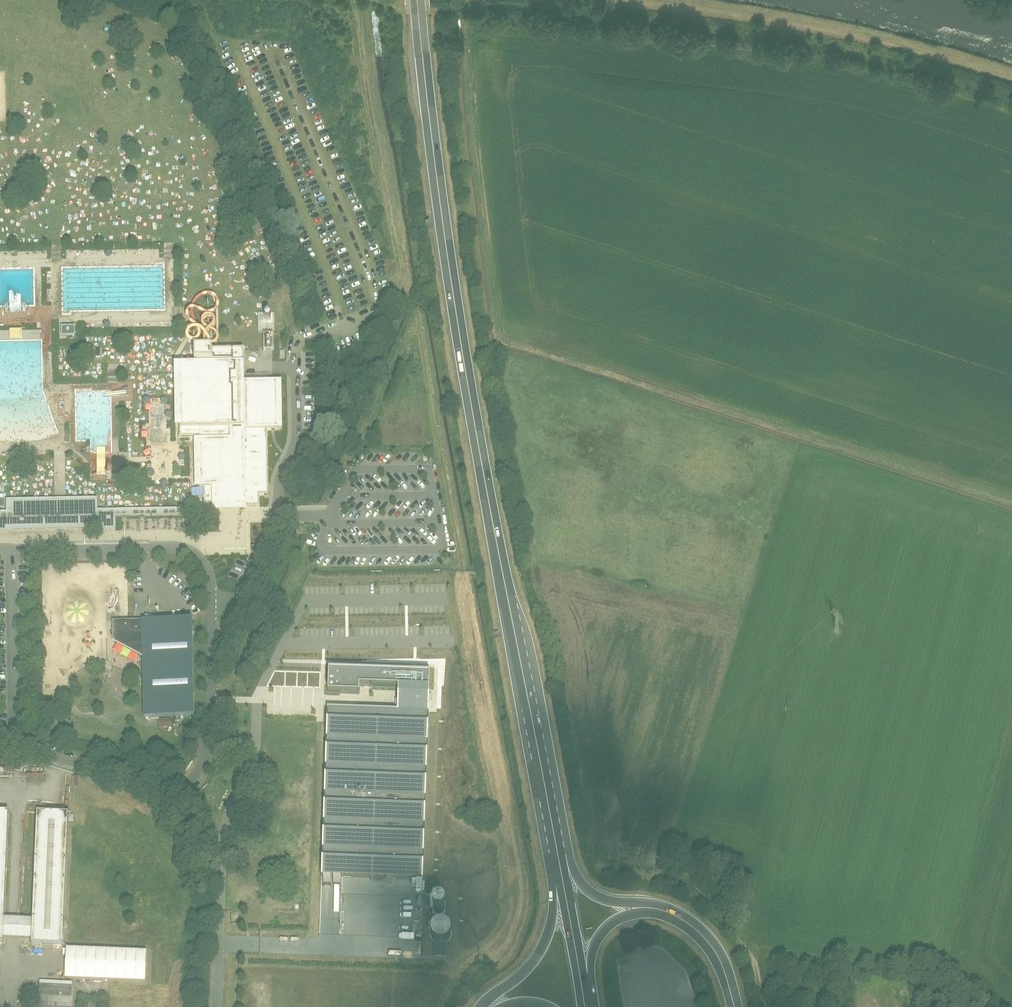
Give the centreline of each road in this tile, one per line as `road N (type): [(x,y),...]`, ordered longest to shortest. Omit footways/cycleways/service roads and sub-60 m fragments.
road 1 (primary): [(553,822),(455,307),(419,0)]
road 2 (residential): [(0,741),(161,789),(193,781),(208,752),(213,605)]
road 3 (unclassified): [(213,605),(246,593),(278,517),(280,480),(296,442),(296,345),(369,312)]
road 4 (residential): [(213,605),(208,569),(190,550),(0,550)]
road 5 (primary): [(553,822),(546,939),(488,1006)]
road 6 (primary): [(585,1006),(553,822)]
road 7 (primary): [(646,908),(674,914),(706,938),(734,1006)]
road 8 (primary): [(646,908),(586,889),(553,822)]
road 9 (primary): [(594,1006),(591,948),(613,921),(646,908)]

